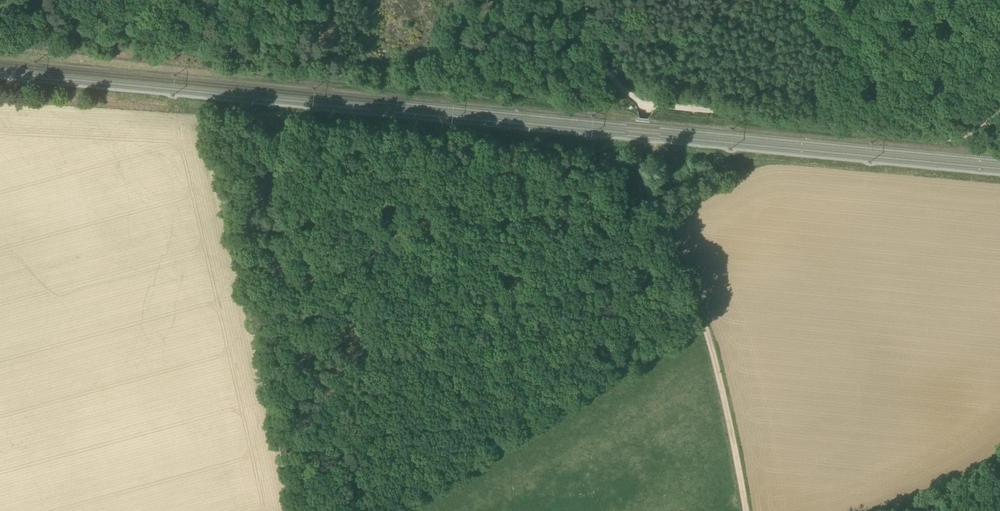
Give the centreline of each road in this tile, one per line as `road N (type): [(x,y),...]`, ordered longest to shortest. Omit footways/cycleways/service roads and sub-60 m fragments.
road 1 (track): [(647,105),(941,139),(973,135),(999,118)]
road 2 (track): [(707,321),(643,175),(647,105)]
road 3 (track): [(749,510),(707,321)]
road 4 (track): [(0,43),(54,47),(175,0)]
road 5 (track): [(647,105),(617,83),(585,0)]

